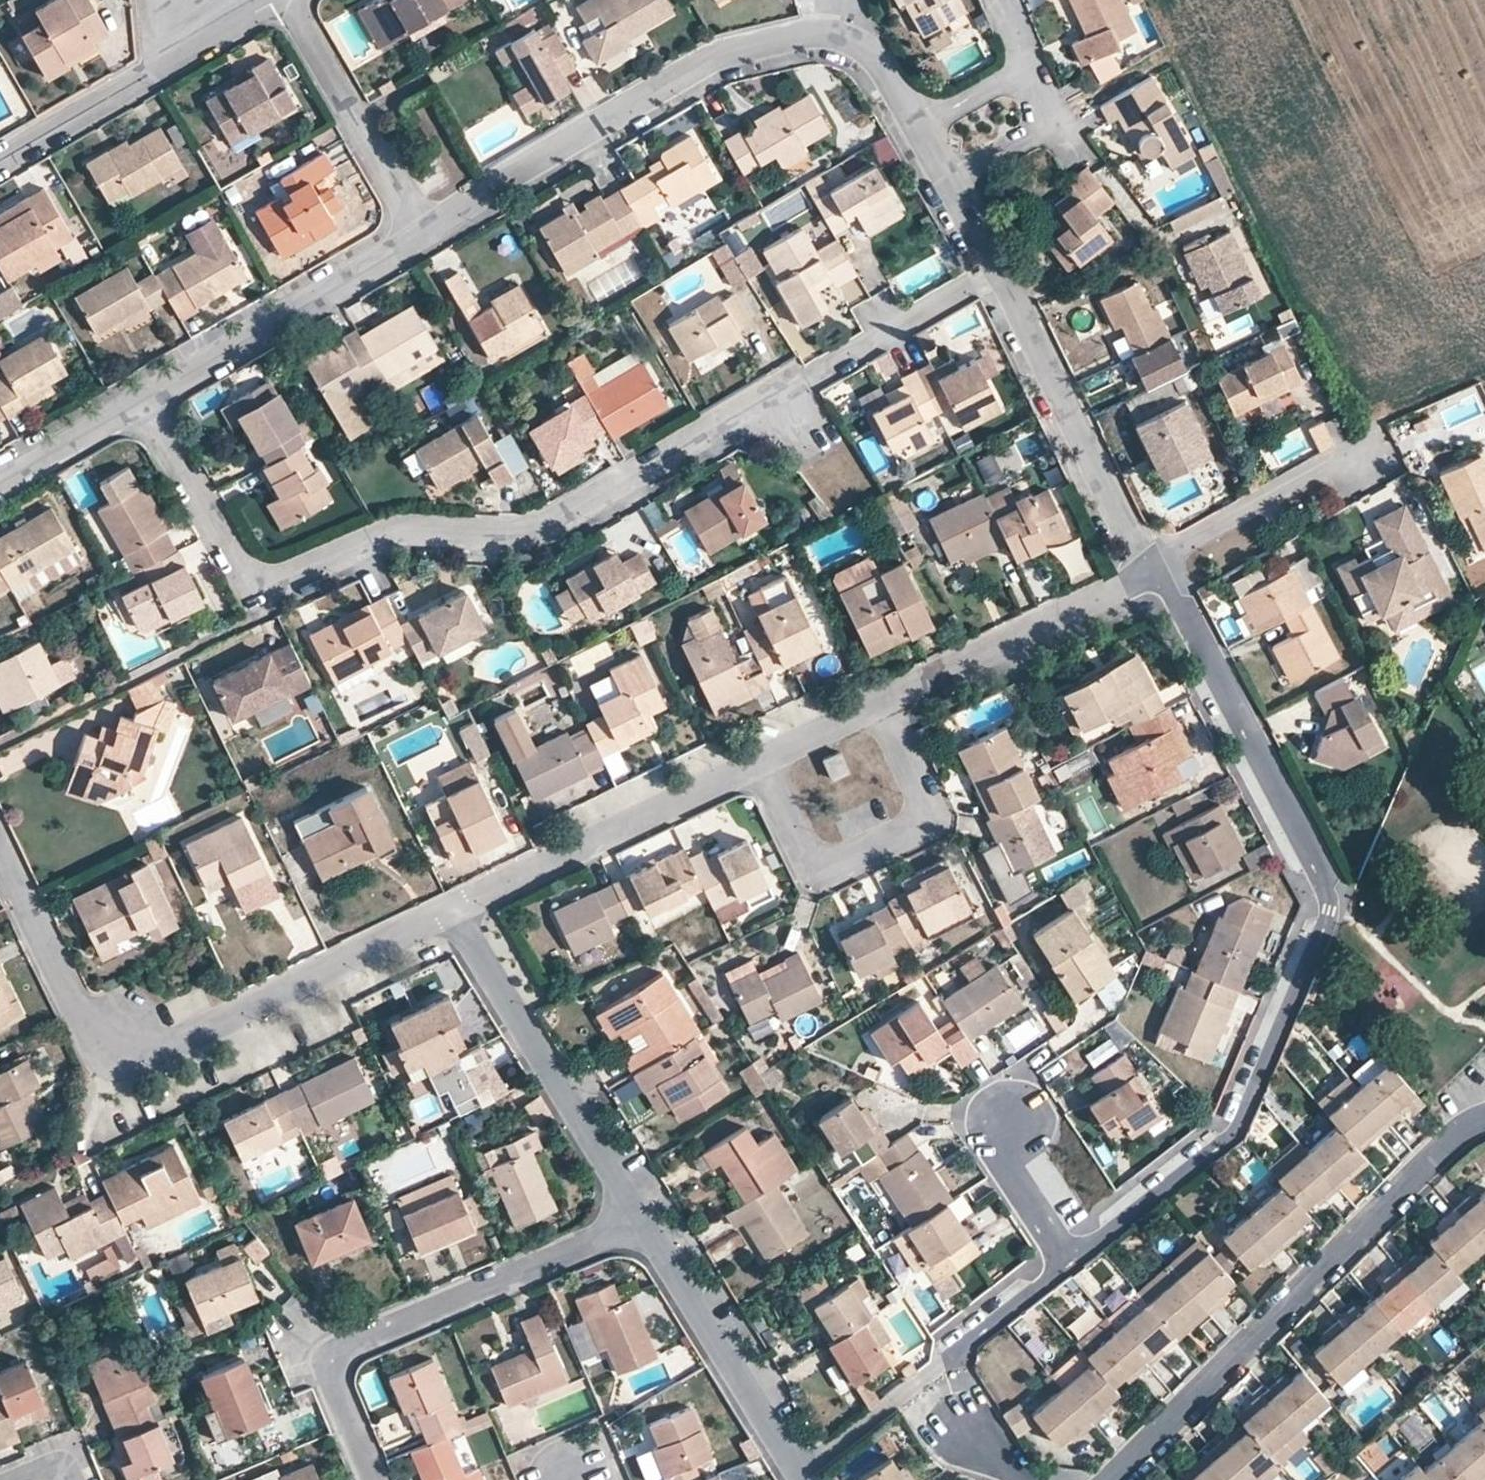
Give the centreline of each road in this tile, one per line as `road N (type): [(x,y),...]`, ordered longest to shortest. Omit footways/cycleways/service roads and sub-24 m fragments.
road 1 (residential): [(1069,1268),(1236,1132),(1328,908),(1322,876),(1159,566)]
road 2 (residential): [(138,400),(259,589),(389,538),(526,543),(783,392)]
road 3 (residential): [(455,910),(124,1064),(92,1046),(0,853)]
road 4 (residential): [(1110,1479),(1449,1140),(1484,1117)]
road 5 (residential): [(421,233),(687,74),(739,52),(837,39)]
road 6 (residential): [(374,1479),(331,1382),(340,1352),(637,1221)]
road 7 (residential): [(767,758),(816,876),(936,820),(880,704)]
road 8 (residential): [(455,910),(637,1221)]
road 9 (residential): [(767,758),(455,910)]
road 10 (residential): [(995,269),(1123,531),(1159,566)]
road 11 (residential): [(799,1476),(1069,1268)]
road 12 (residential): [(138,400),(421,233)]
road 13 (residential): [(0,160),(278,0)]
road 14 (residential): [(1159,566),(880,704)]
road 15 (residential): [(637,1221),(799,1476)]
road 16 (residential): [(285,0),(421,233)]
road 17 (residential): [(783,392),(995,269)]
road 18 (residential): [(1371,469),(1324,473),(1159,566)]
road 19 (residential): [(1005,1119),(1009,1164),(1069,1268)]
road 20 (residential): [(0,478),(138,400)]
road 21 (residential): [(946,184),(1058,121)]
road 22 (residential): [(913,127),(1025,69)]
road 23 (residential): [(880,704),(767,758)]
road 24 (residential): [(837,39),(875,59),(913,127)]

